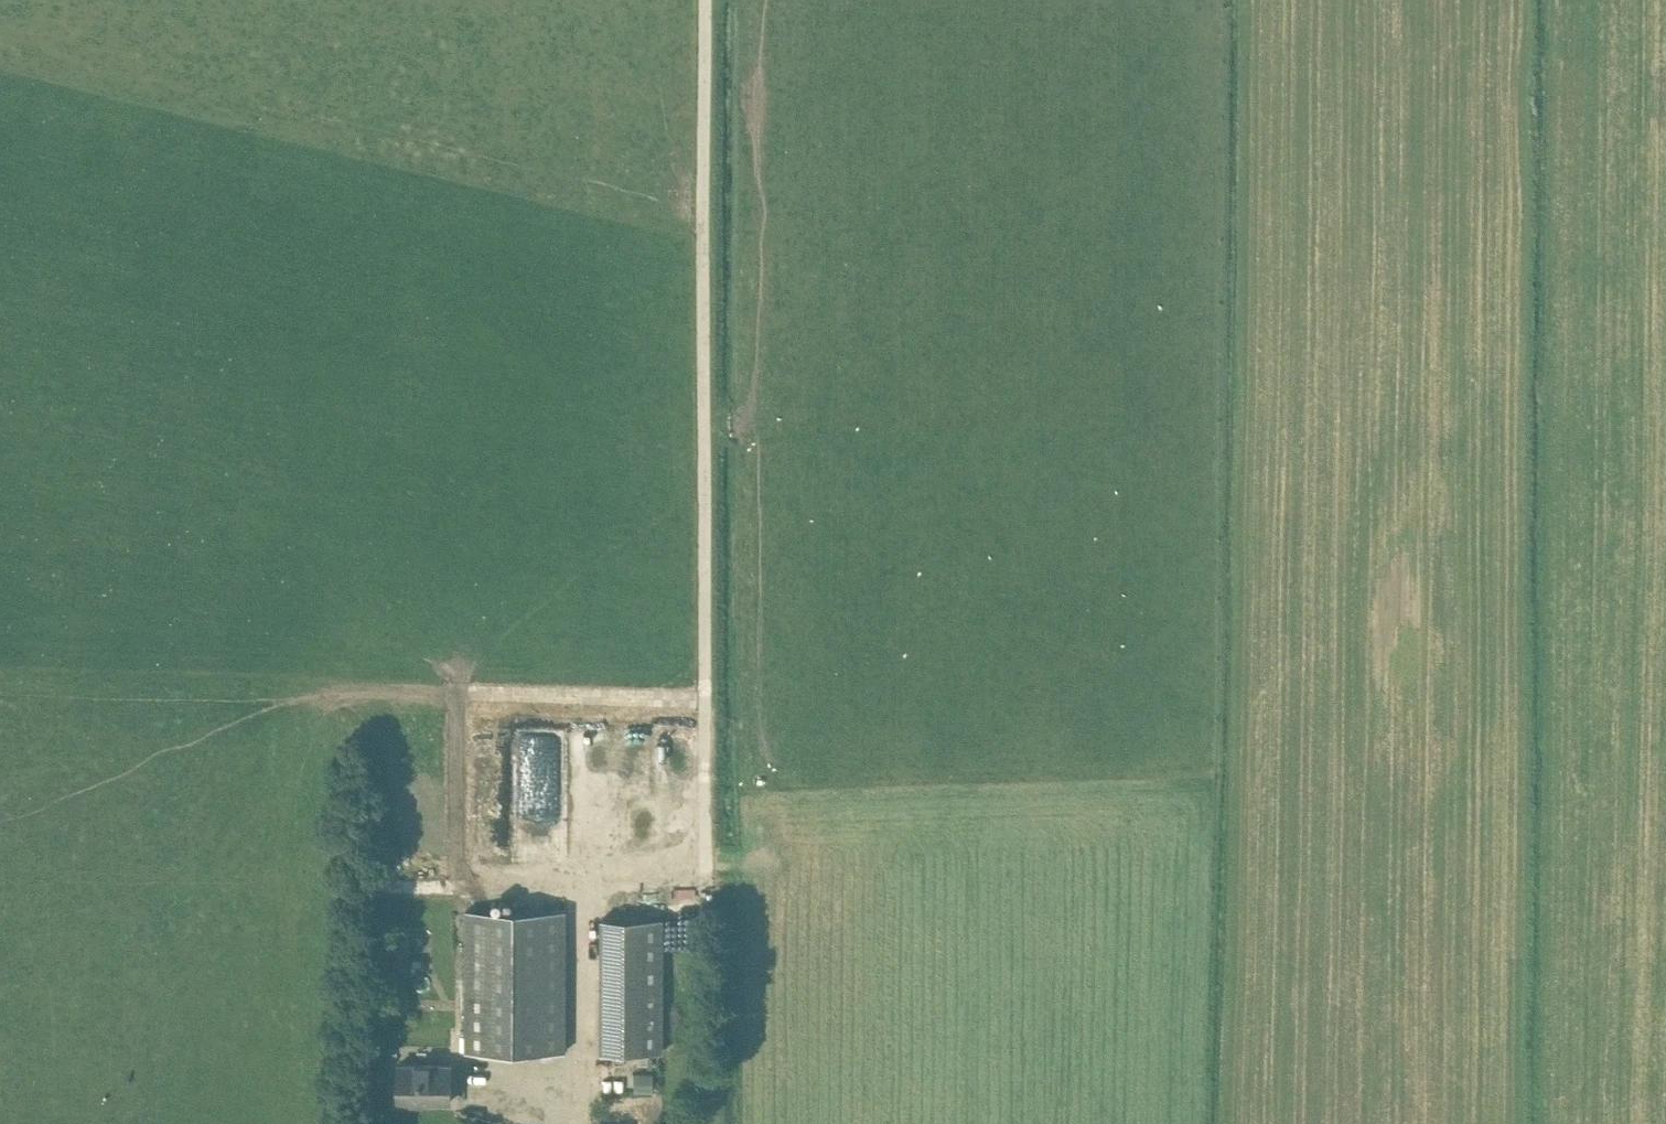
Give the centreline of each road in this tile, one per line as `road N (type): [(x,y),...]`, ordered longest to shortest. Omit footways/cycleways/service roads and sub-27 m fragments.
road 1 (track): [(587,862),(707,861),(704,0)]

